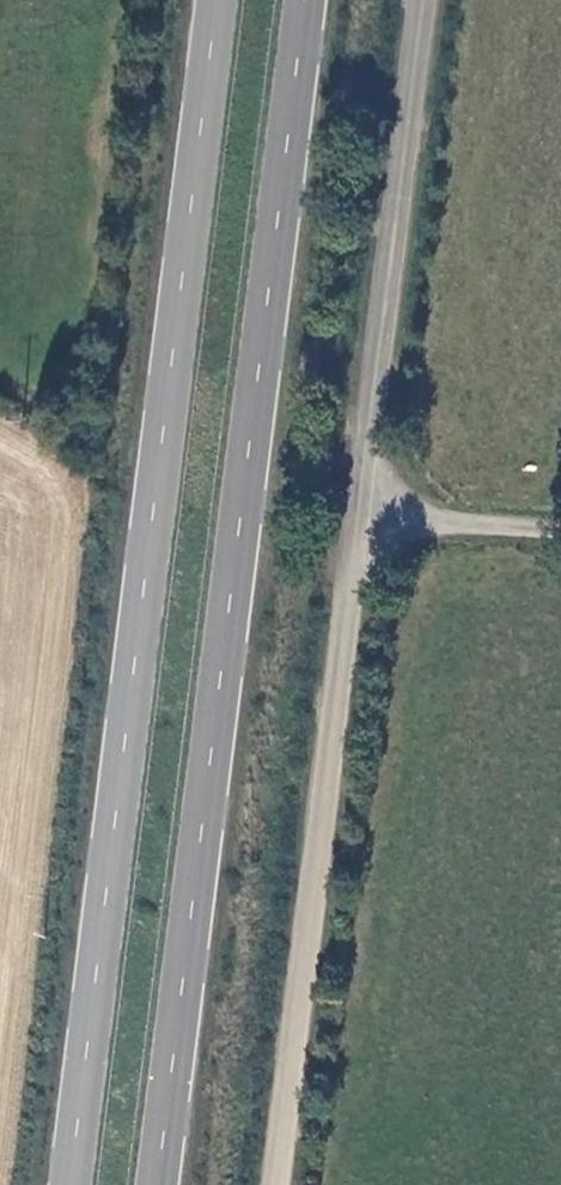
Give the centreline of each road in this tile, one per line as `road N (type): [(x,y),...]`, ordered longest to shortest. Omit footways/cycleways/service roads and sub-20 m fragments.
road 1 (trunk): [(154,1184),(302,0)]
road 2 (trunk): [(217,0),(71,1184)]
road 3 (unclassified): [(276,1184),(359,518)]
road 4 (unclassified): [(359,518),(424,0)]
road 5 (unclassified): [(560,532),(359,518)]

